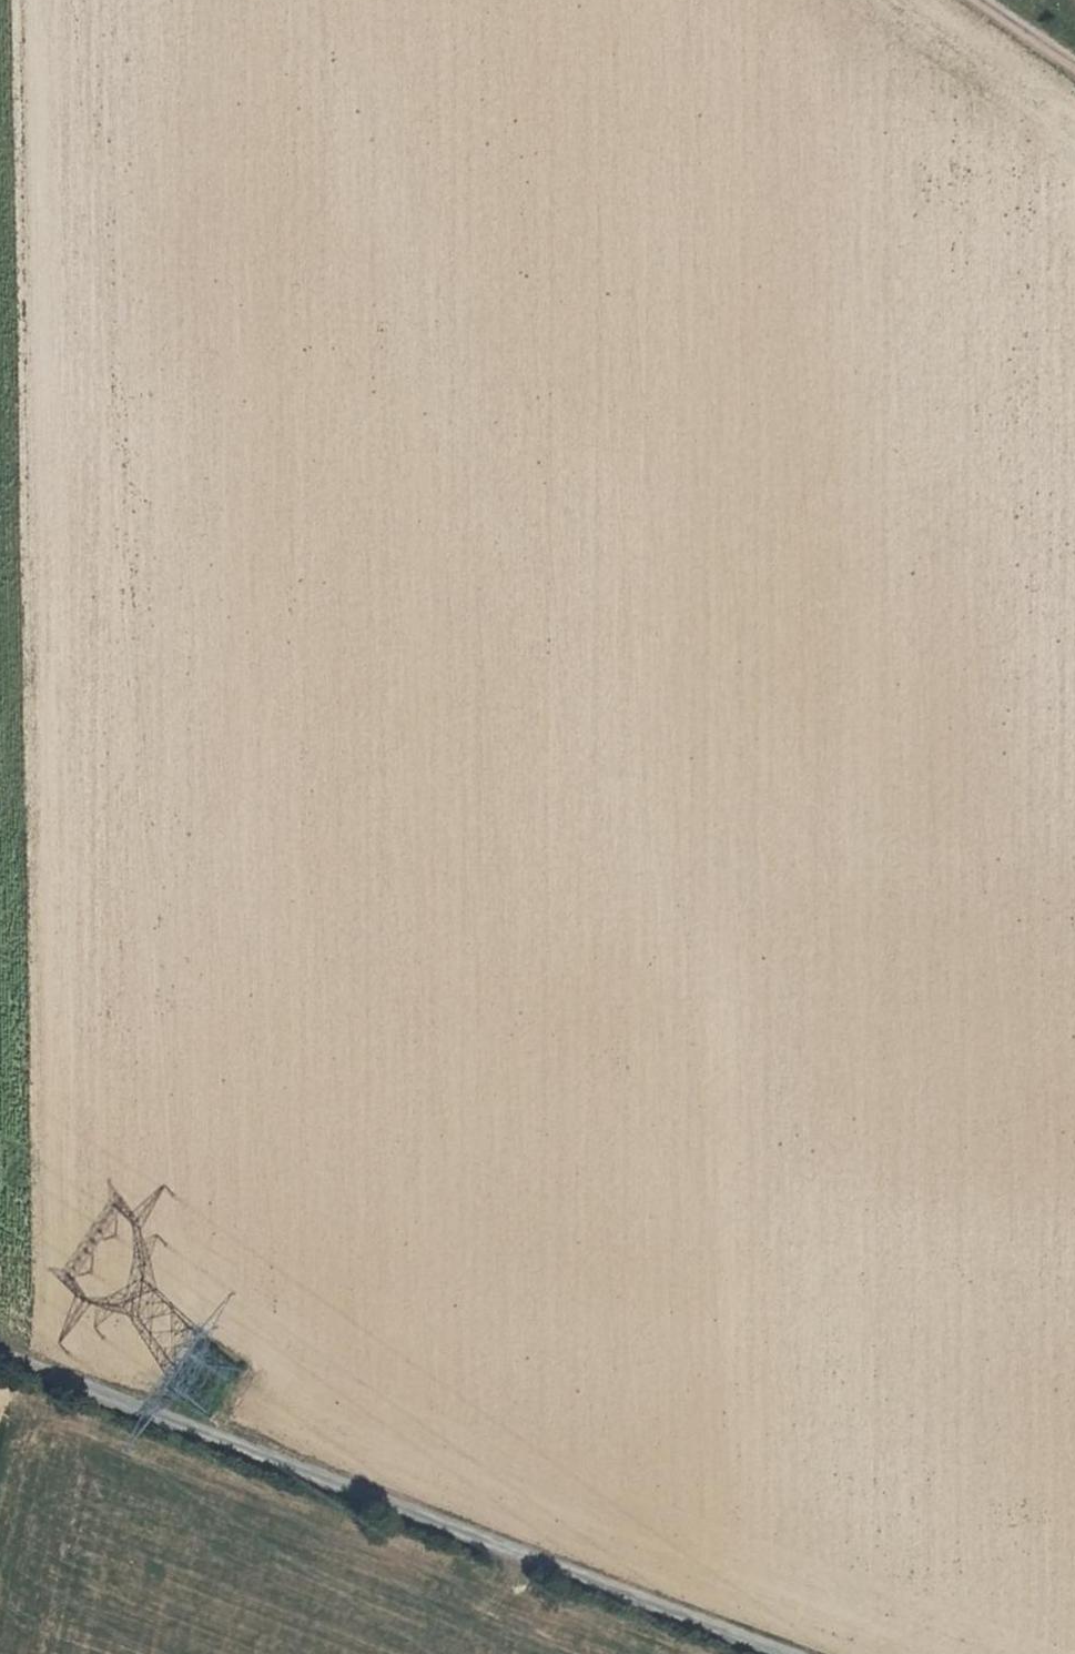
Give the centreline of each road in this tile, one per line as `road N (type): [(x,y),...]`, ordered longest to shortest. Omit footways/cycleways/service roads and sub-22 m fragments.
road 1 (track): [(798,1653),(0,1350)]

